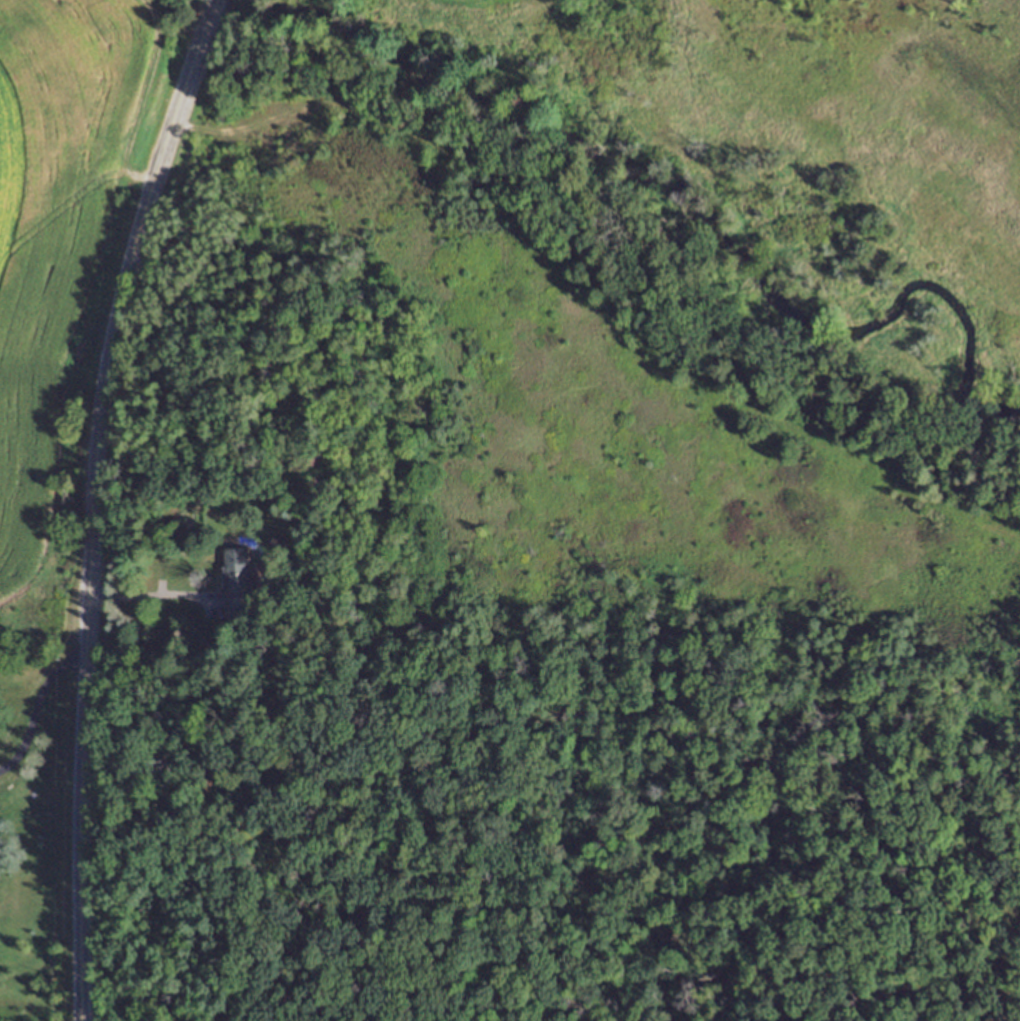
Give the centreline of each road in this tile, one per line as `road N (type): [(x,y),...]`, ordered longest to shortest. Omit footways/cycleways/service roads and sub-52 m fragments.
road 1 (secondary): [(82,1020),(82,749),(101,416),(141,227),(214,4)]

